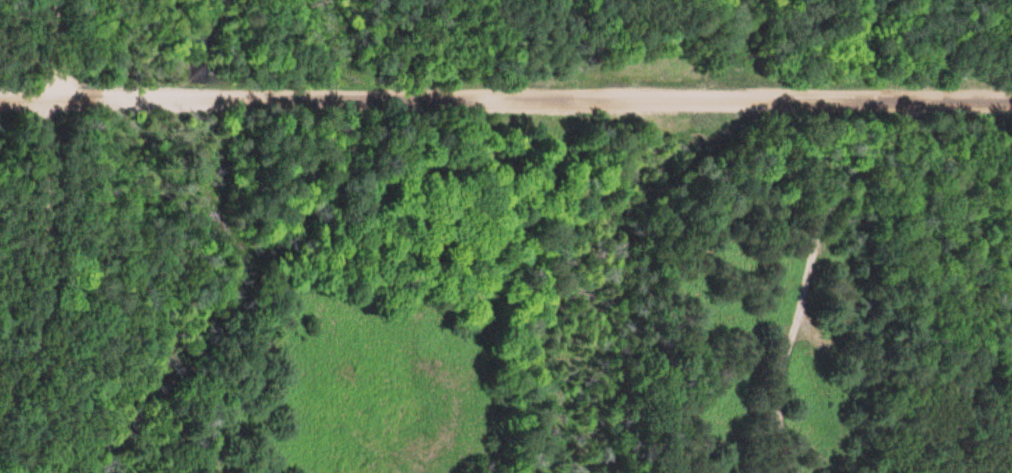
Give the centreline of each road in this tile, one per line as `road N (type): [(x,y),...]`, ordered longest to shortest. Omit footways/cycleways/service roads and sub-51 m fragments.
road 1 (residential): [(1011,101),(0,100)]
road 2 (track): [(786,472),(786,243),(821,131),(809,101)]
road 3 (track): [(0,371),(29,320),(51,100)]

